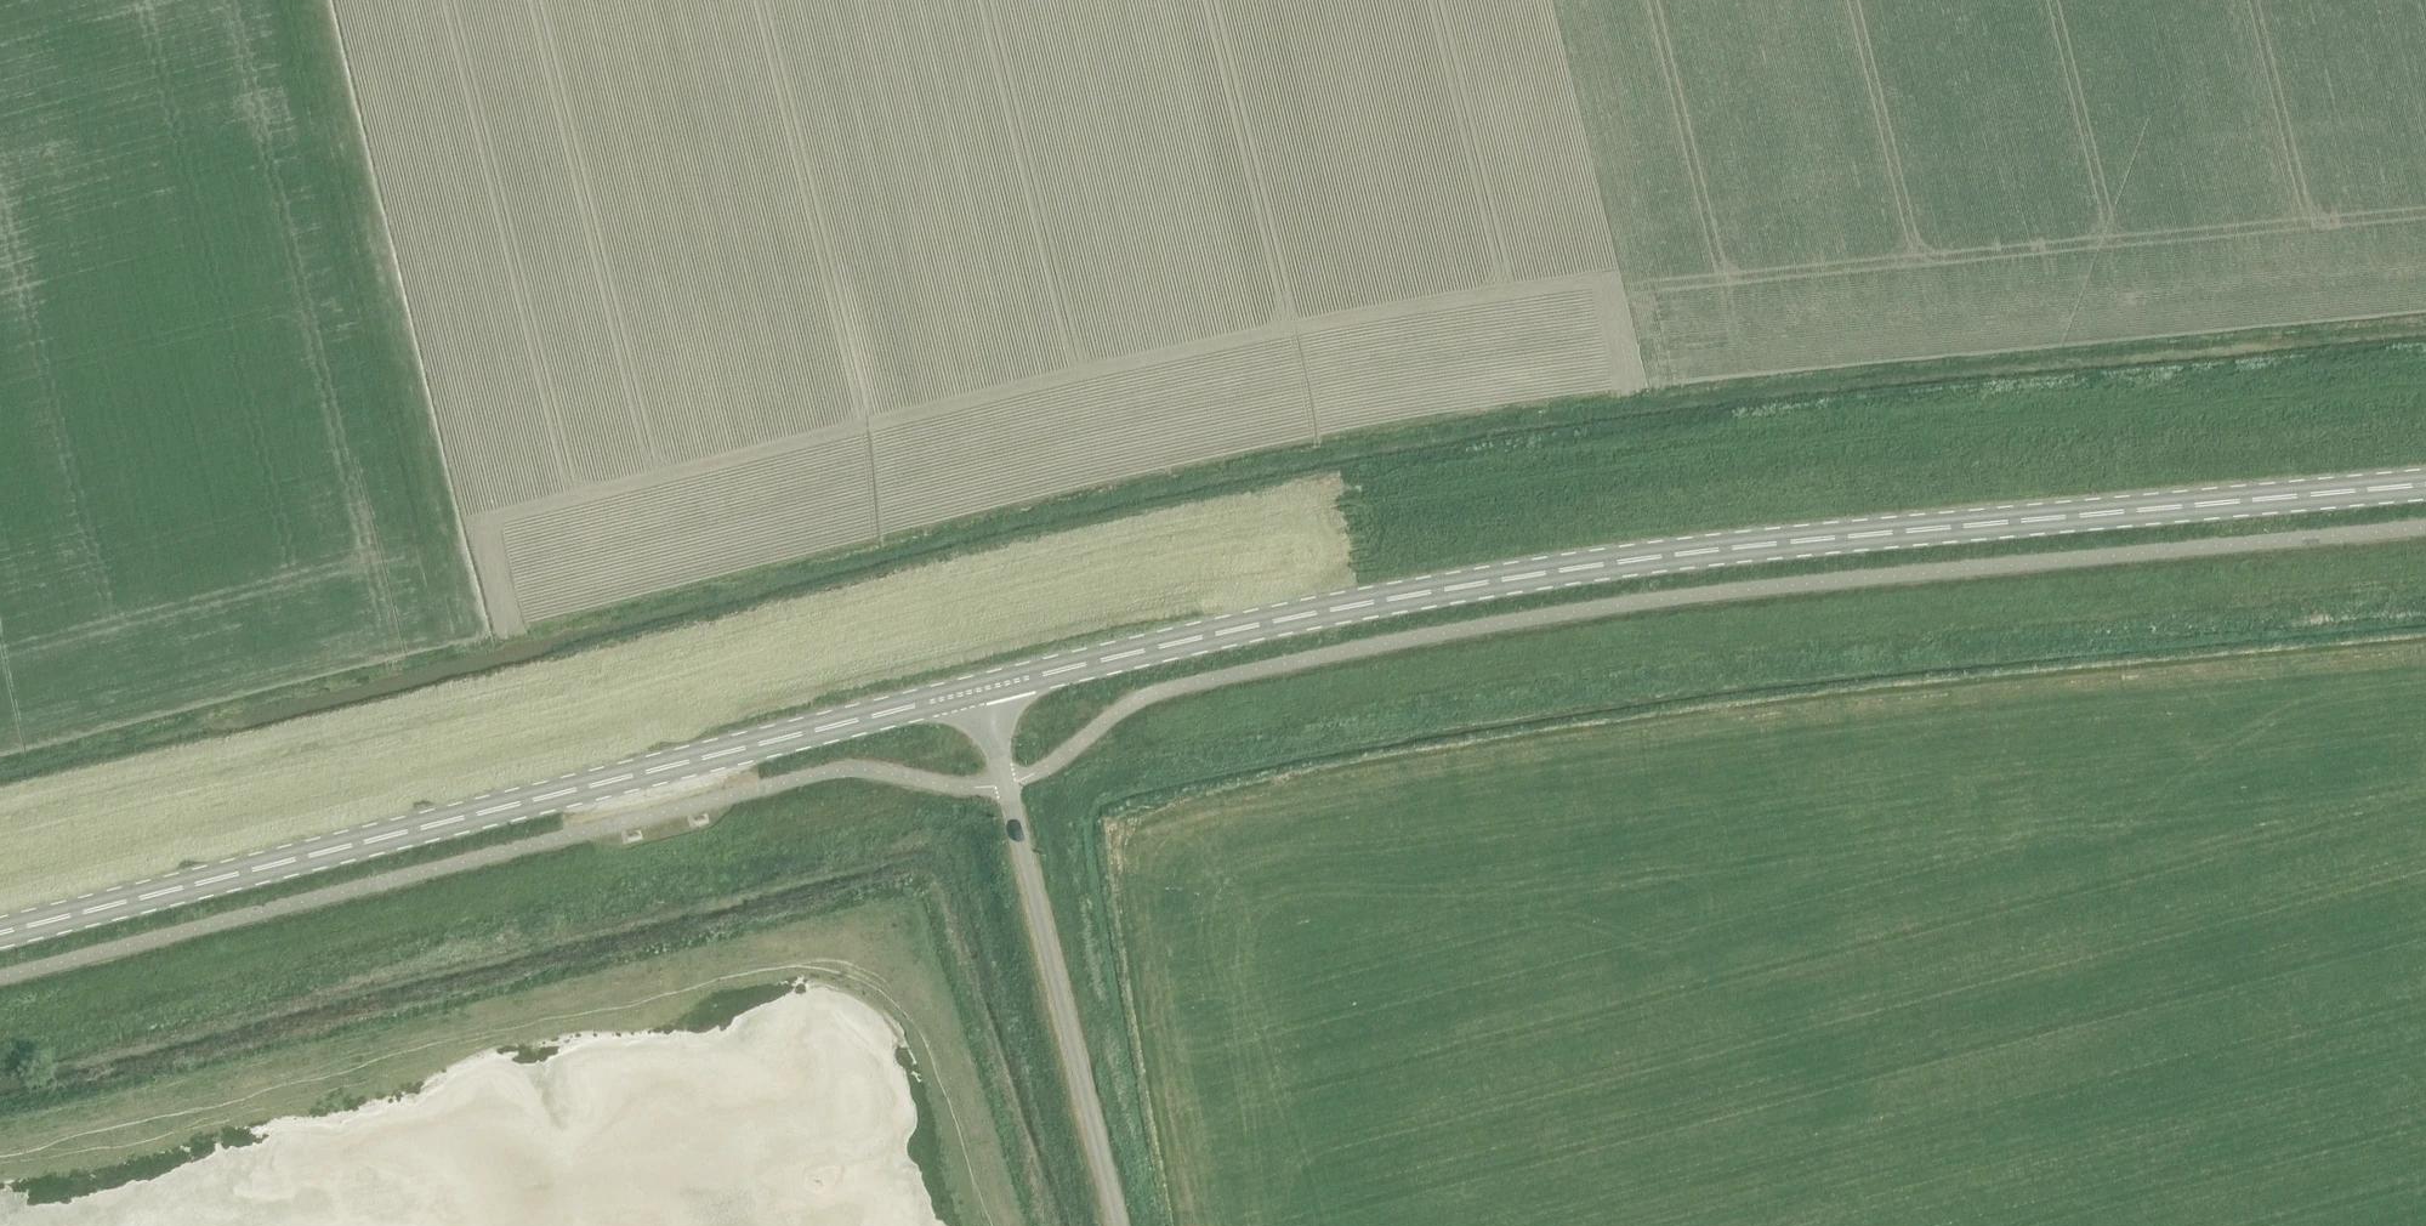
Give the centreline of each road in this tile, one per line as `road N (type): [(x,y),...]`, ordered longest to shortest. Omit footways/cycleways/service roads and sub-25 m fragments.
road 1 (secondary): [(985,688),(1227,630),(1523,574),(2425,494)]
road 2 (secondary): [(0,933),(985,688)]
road 3 (unclassified): [(1116,1225),(985,688)]

